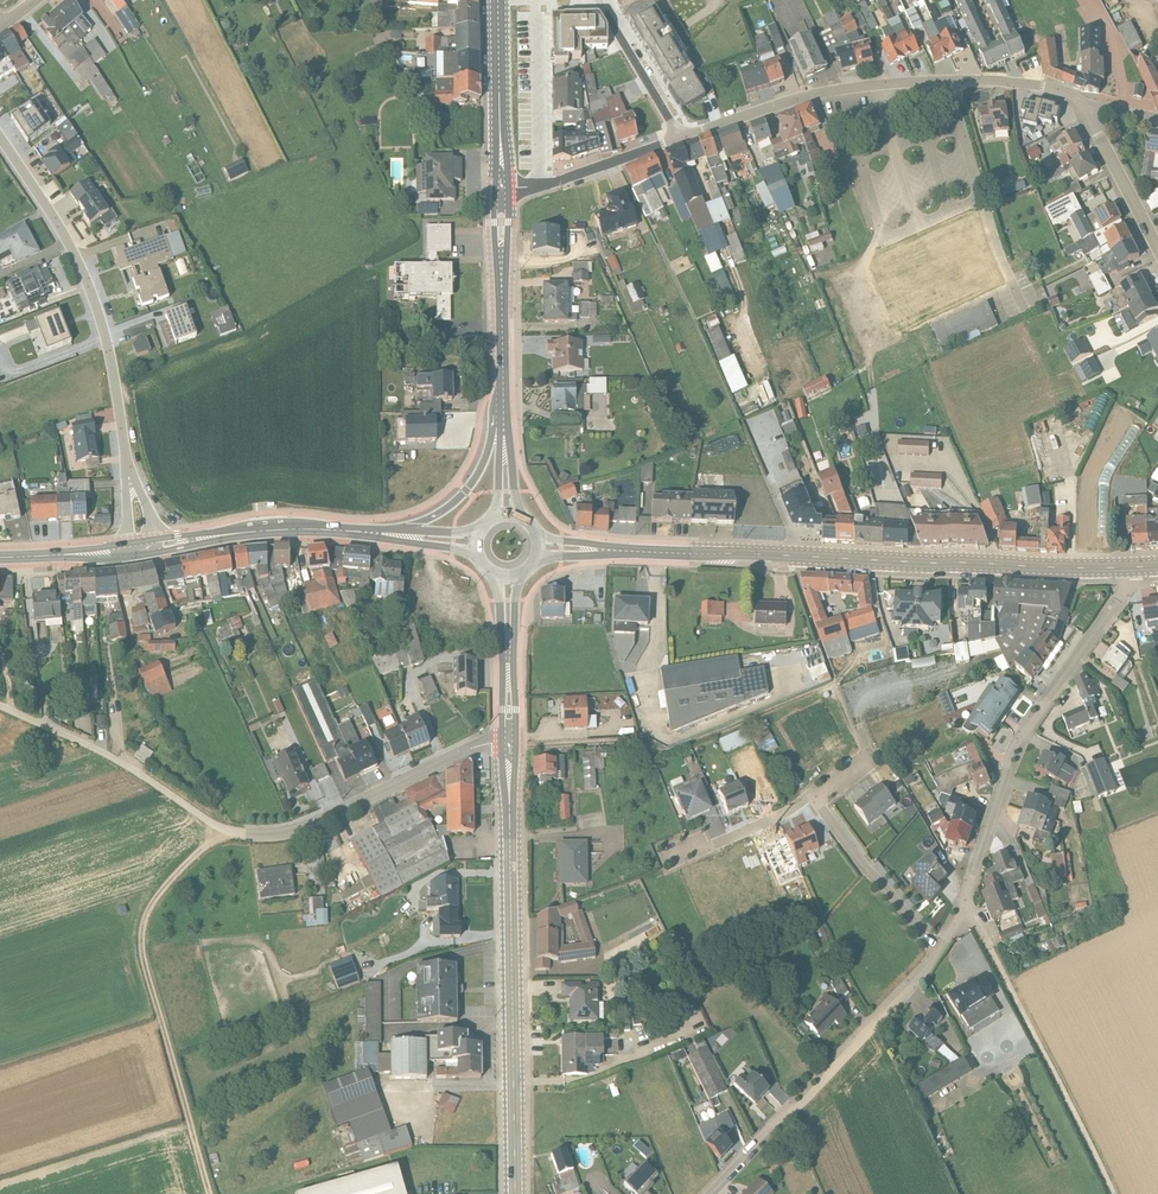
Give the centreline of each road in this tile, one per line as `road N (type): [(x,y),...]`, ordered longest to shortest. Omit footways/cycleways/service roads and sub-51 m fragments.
road 1 (unclassified): [(0,707),(105,752),(217,826),(267,837),(473,748),(508,745)]
road 2 (primary): [(1131,568),(616,551)]
road 3 (primary): [(515,1193),(508,745)]
road 4 (residential): [(1087,103),(1048,86),(1002,80),(877,85),(799,96),(680,137)]
road 5 (track): [(210,1193),(139,931),(157,896),(217,826)]
road 6 (residential): [(968,907),(1005,778),(1043,705),(1124,596),(1131,568)]
road 7 (residential): [(126,463),(93,303),(71,248),(0,139)]
road 8 (residential): [(937,954),(710,1193)]
road 9 (unclassified): [(968,907),(1113,1193)]
road 10 (track): [(979,484),(932,365),(917,341),(882,334),(866,280)]
road 11 (primary): [(501,191),(503,419)]
road 12 (residential): [(937,954),(810,796)]
road 13 (primary): [(498,0),(501,191)]
road 14 (unclassified): [(542,185),(539,8)]
road 15 (residential): [(1087,103),(1157,247)]
road 16 (residential): [(680,137),(600,0)]
road 17 (primary): [(503,419),(465,491),(407,530)]
road 18 (residential): [(680,137),(542,185)]
road 19 (residential): [(810,796),(714,846),(682,853)]
road 20 (primary): [(243,533),(378,534)]

